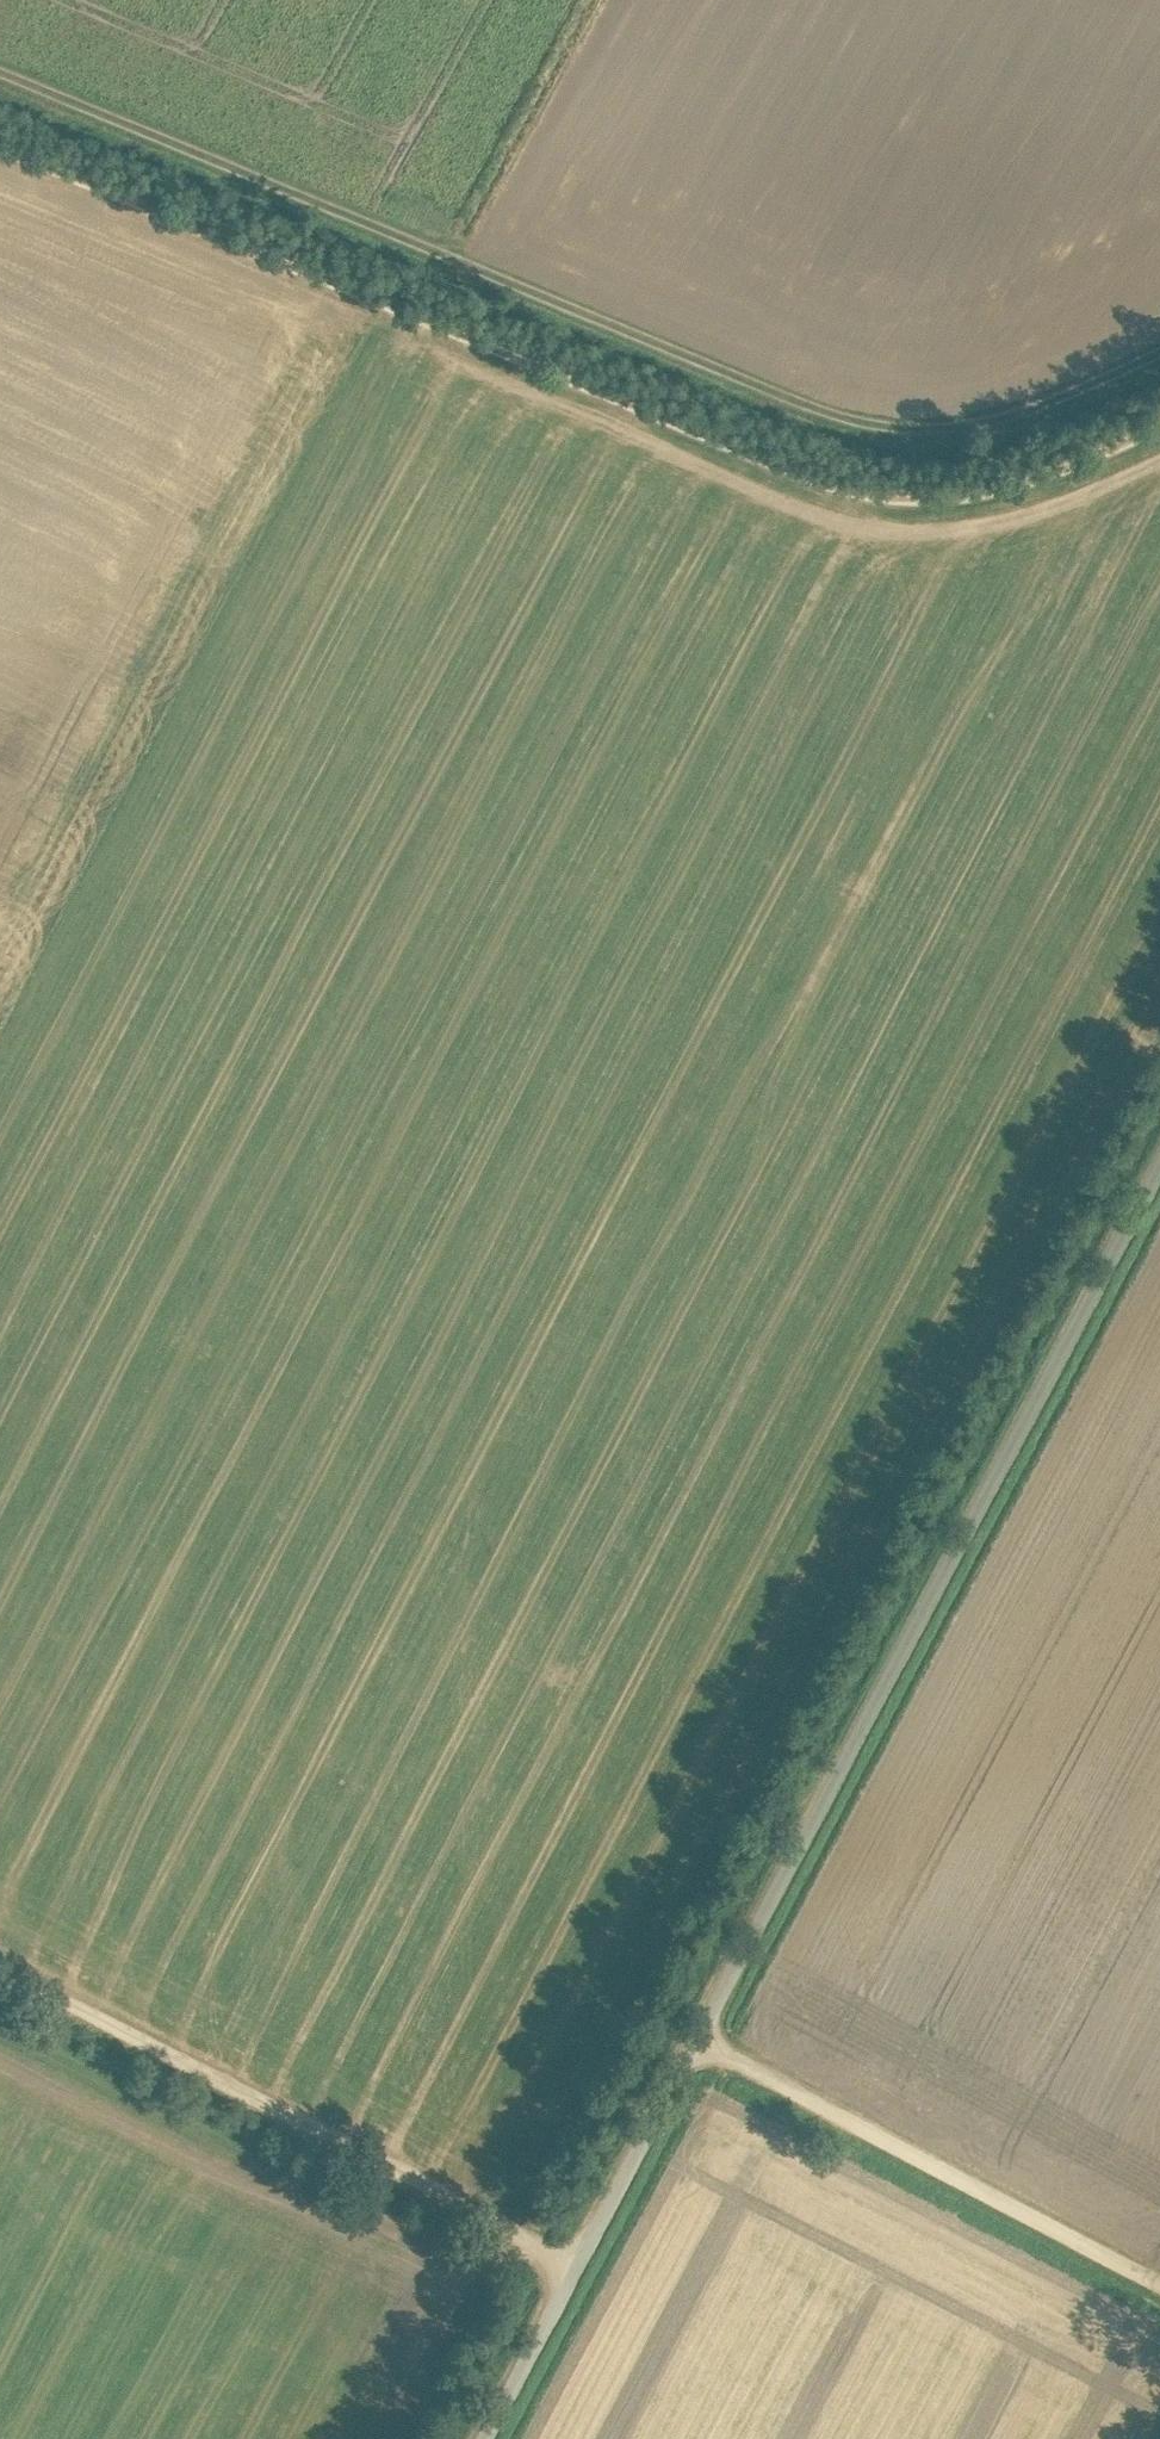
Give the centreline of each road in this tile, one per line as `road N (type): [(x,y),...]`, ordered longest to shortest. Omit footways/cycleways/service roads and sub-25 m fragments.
road 1 (track): [(1159,1164),(490,2438)]
road 2 (track): [(1159,350),(1002,421),(903,423),(781,383),(0,63)]
road 3 (track): [(1159,424),(1008,491),(900,501),(764,459),(0,147)]
road 4 (track): [(570,2287),(0,1995)]
road 5 (track): [(1159,2279),(697,2037)]

